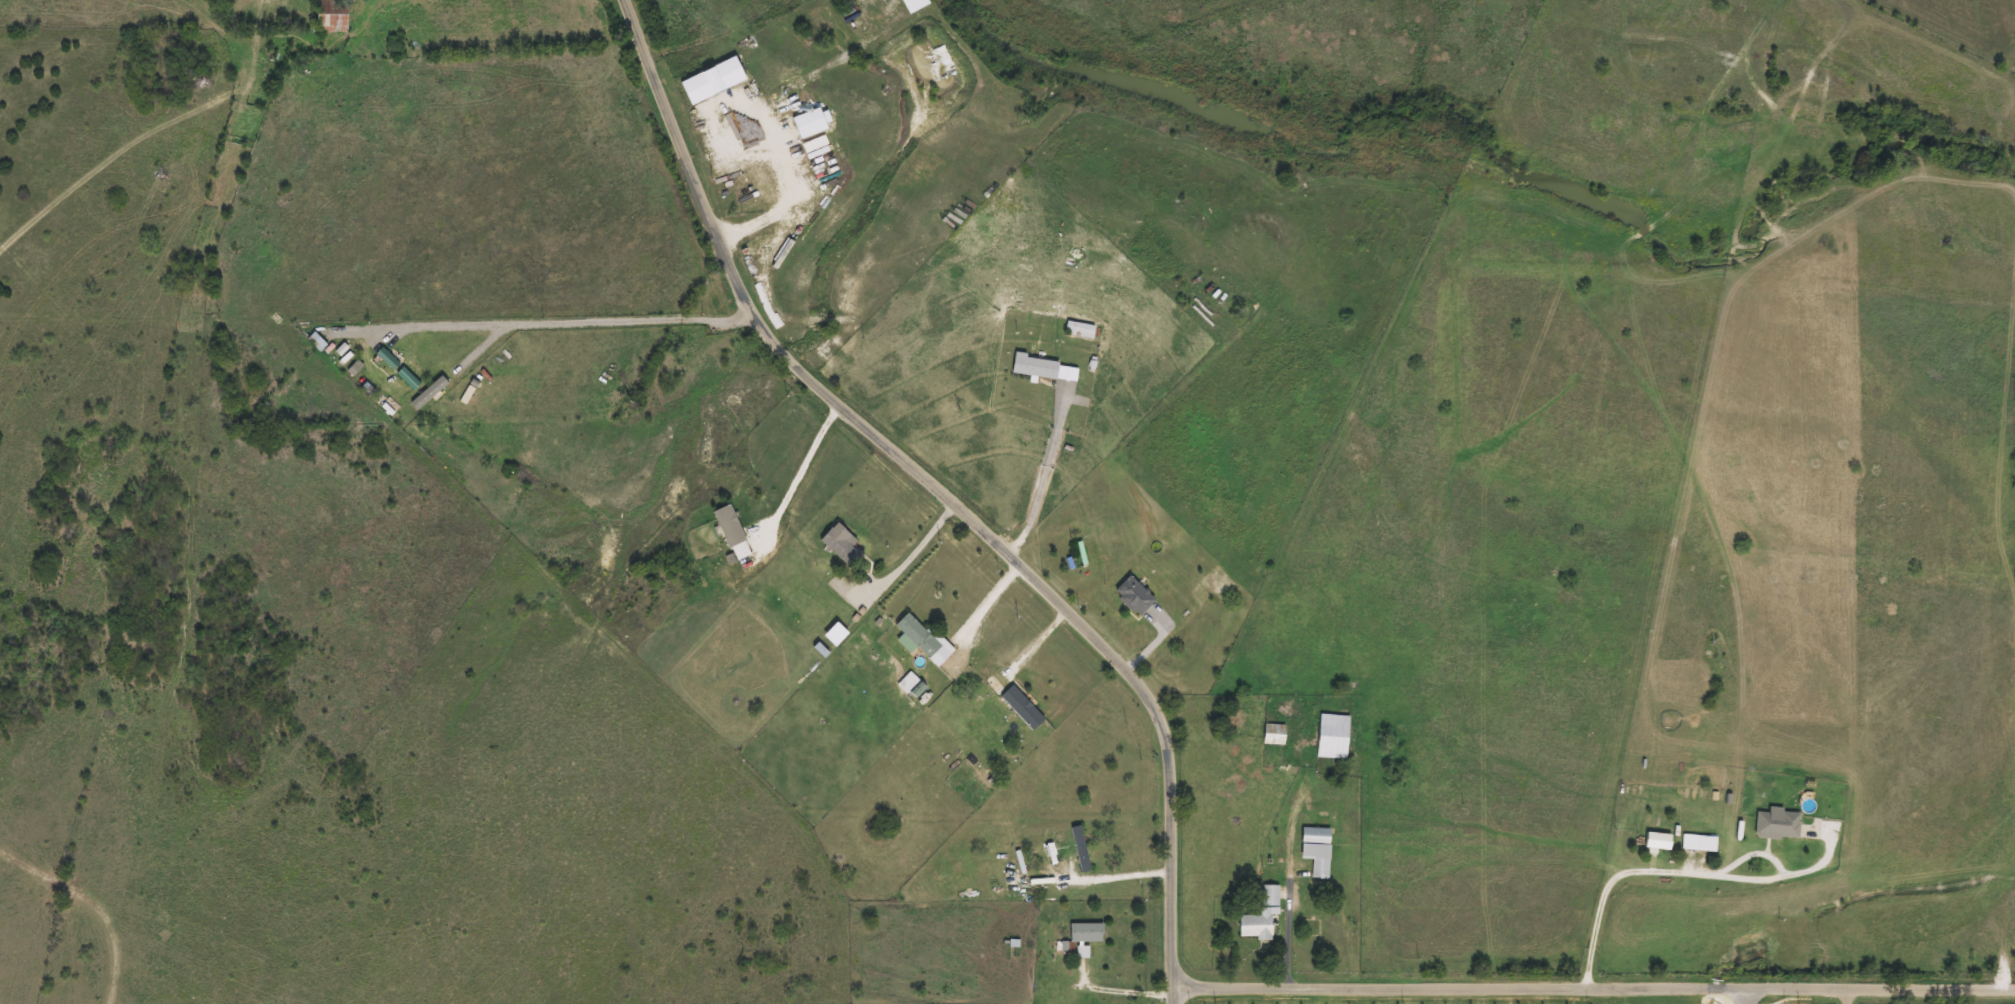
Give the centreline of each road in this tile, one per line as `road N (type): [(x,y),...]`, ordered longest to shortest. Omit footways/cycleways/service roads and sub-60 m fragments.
road 1 (residential): [(1176,1003),(1175,772),(1156,709),(1018,562),(771,336),(711,212),(630,0)]
road 2 (residential): [(1176,989),(2014,991)]

